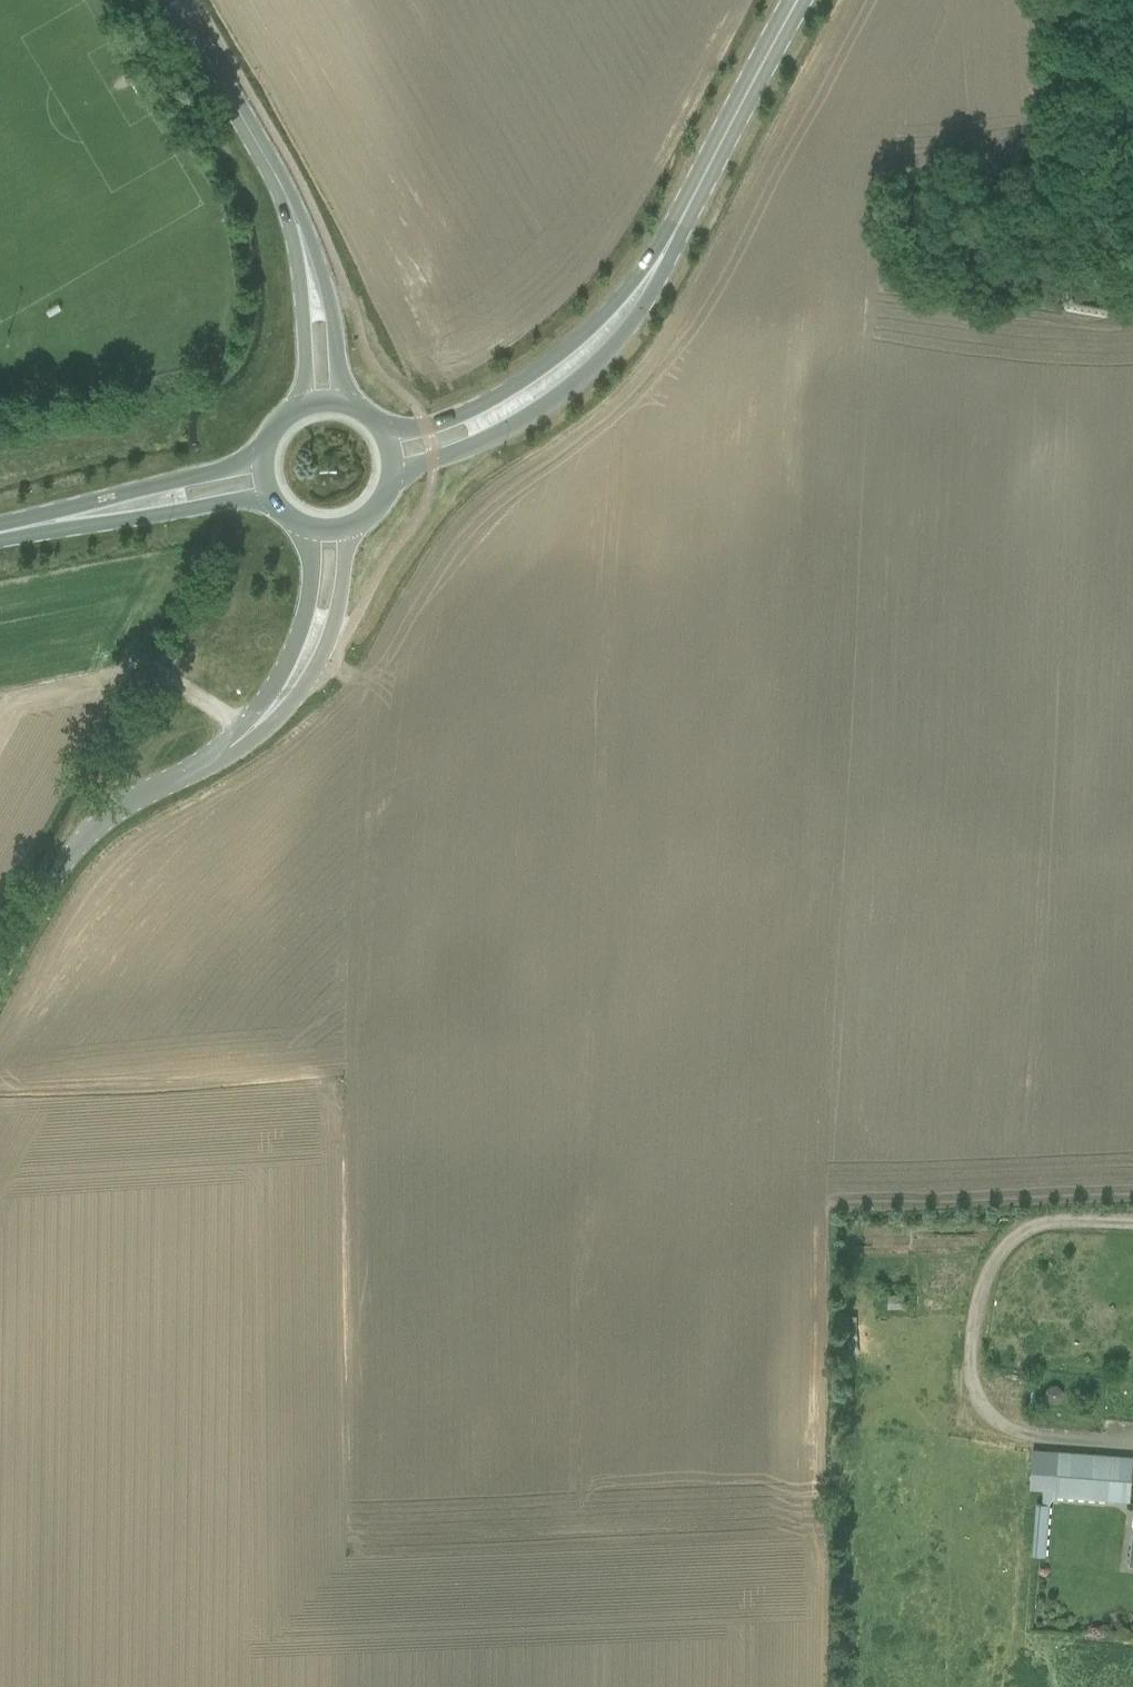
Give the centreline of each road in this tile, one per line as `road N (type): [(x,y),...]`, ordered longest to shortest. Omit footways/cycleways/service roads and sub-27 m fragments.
road 1 (secondary): [(794,0),(653,268),(614,322),(557,378),(504,408)]
road 2 (unclassified): [(313,635),(290,688),(249,736),(81,839),(30,925)]
road 3 (unclassified): [(311,276),(292,208),(173,0)]
road 4 (secondary): [(263,453),(130,504)]
road 5 (secondary): [(130,504),(272,502)]
road 6 (secondary): [(389,487),(504,408)]
road 7 (unclassified): [(348,405),(334,325),(311,276)]
road 8 (secondary): [(0,531),(130,504)]
road 9 (unclassified): [(311,276),(300,408)]
road 10 (secondary): [(504,408),(381,429)]

